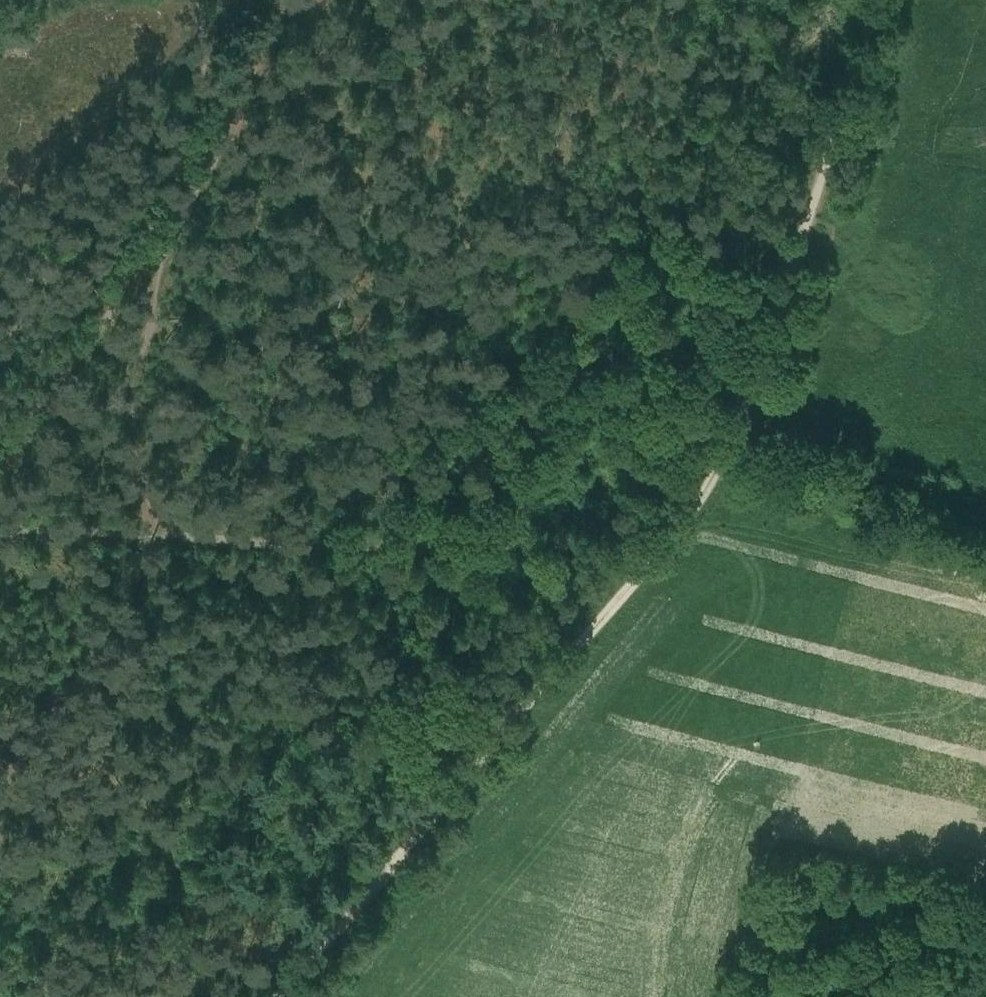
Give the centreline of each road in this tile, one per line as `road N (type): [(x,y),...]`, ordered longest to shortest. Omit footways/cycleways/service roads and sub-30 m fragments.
road 1 (track): [(648,563),(529,532),(155,537),(0,529)]
road 2 (track): [(273,996),(648,563)]
road 3 (track): [(0,489),(63,377),(114,308),(211,98),(205,0)]
road 4 (track): [(711,476),(781,305),(880,0)]
road 5 (track): [(985,508),(866,477),(711,476)]

